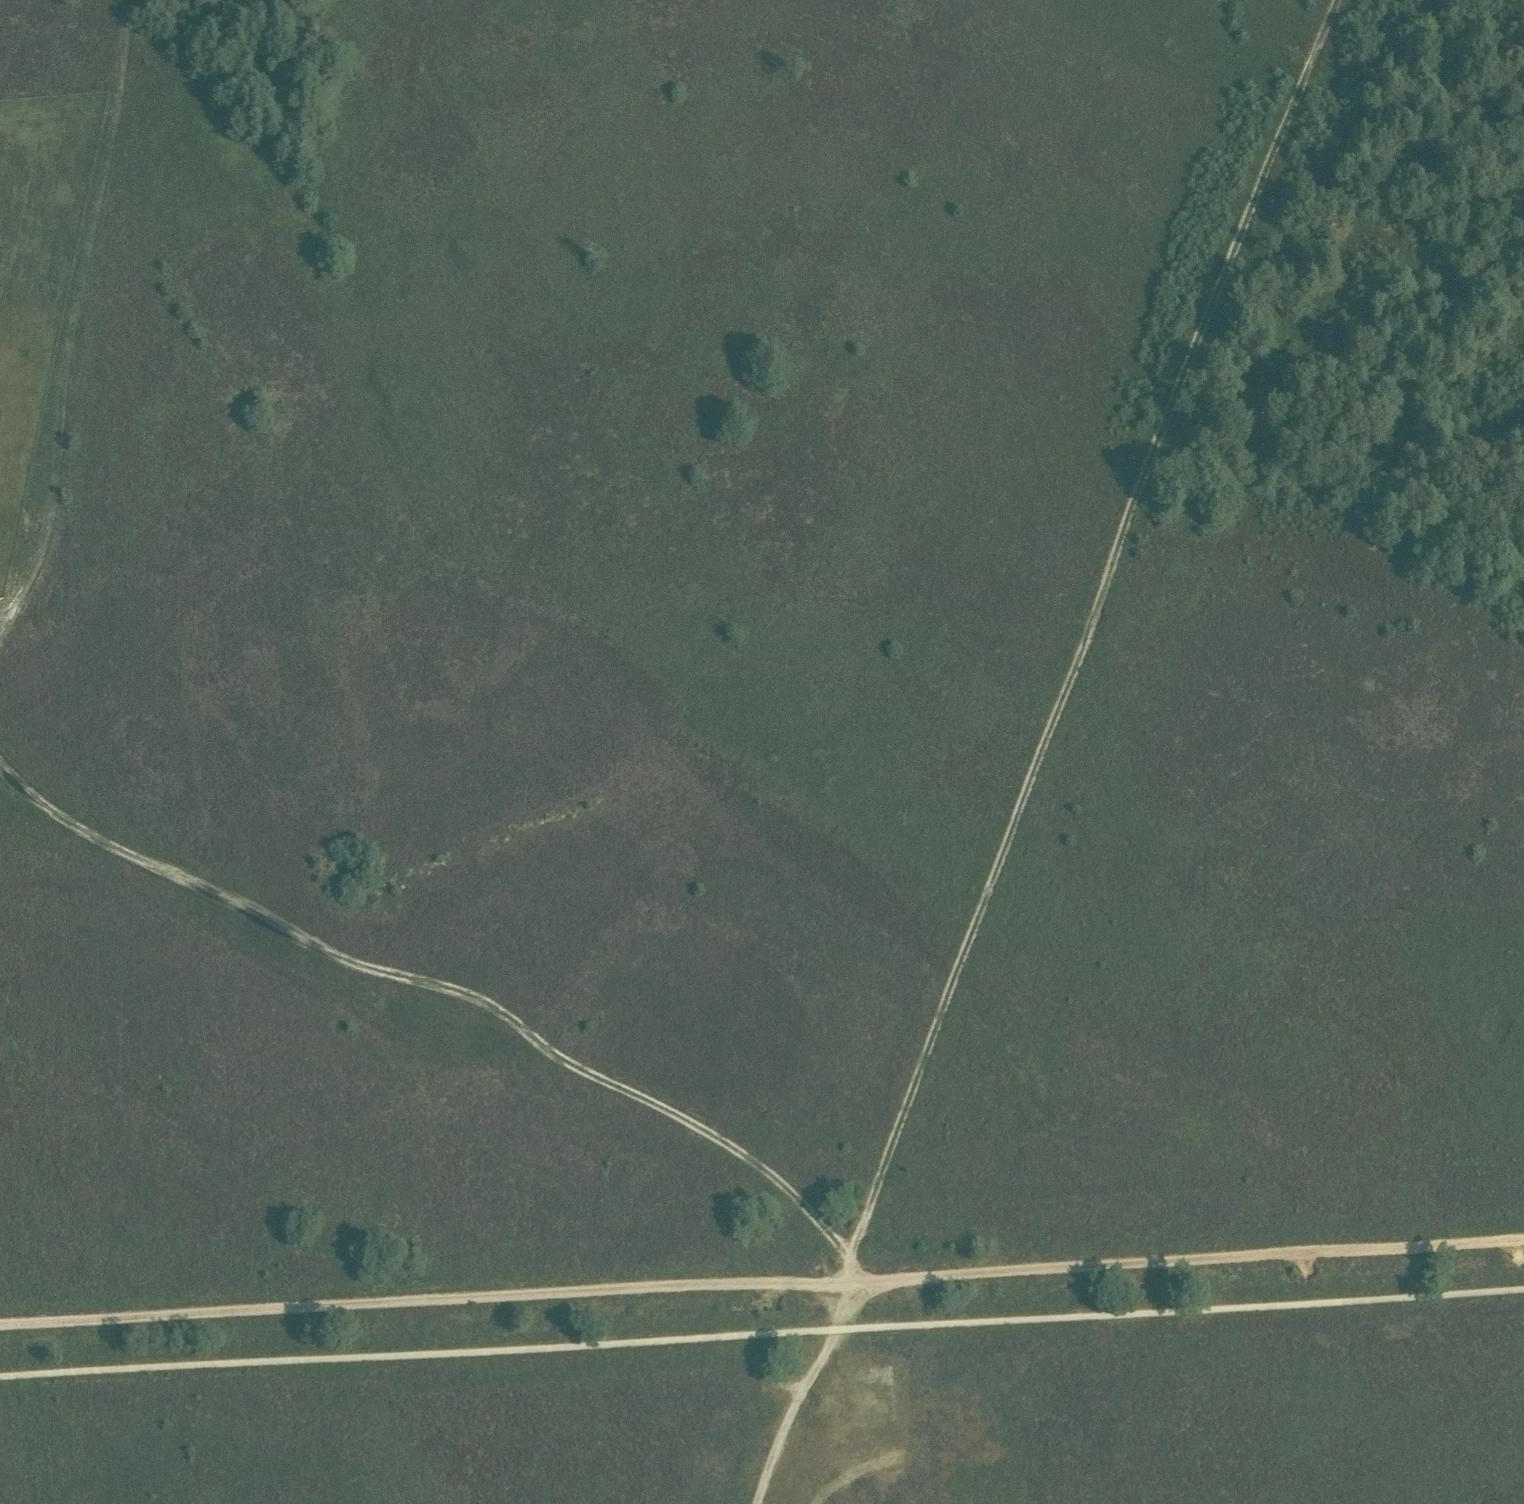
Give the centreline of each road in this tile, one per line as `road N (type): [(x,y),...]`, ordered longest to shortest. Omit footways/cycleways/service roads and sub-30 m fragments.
road 1 (track): [(855,1286),(0,1325)]
road 2 (track): [(1523,1245),(855,1286)]

